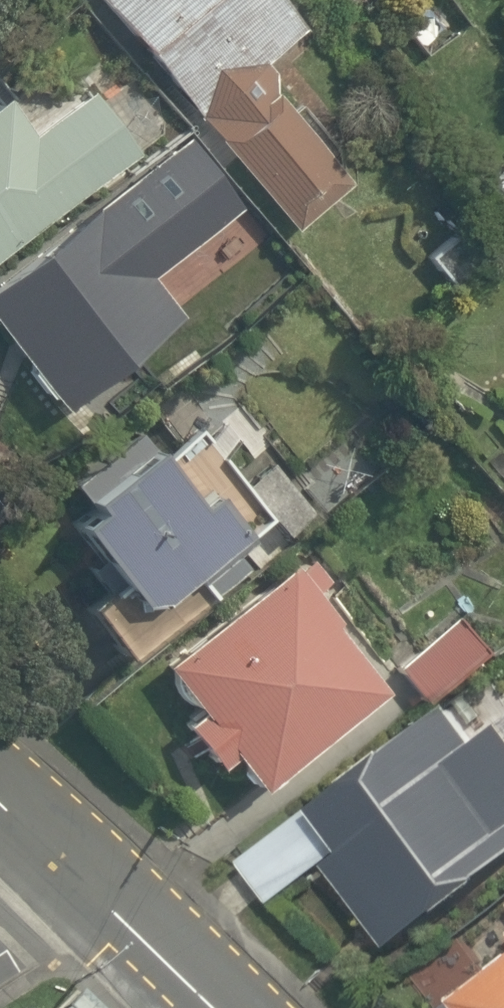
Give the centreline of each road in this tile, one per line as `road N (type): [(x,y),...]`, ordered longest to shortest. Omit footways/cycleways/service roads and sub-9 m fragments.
road 1 (secondary): [(0,805),(213,1007)]

